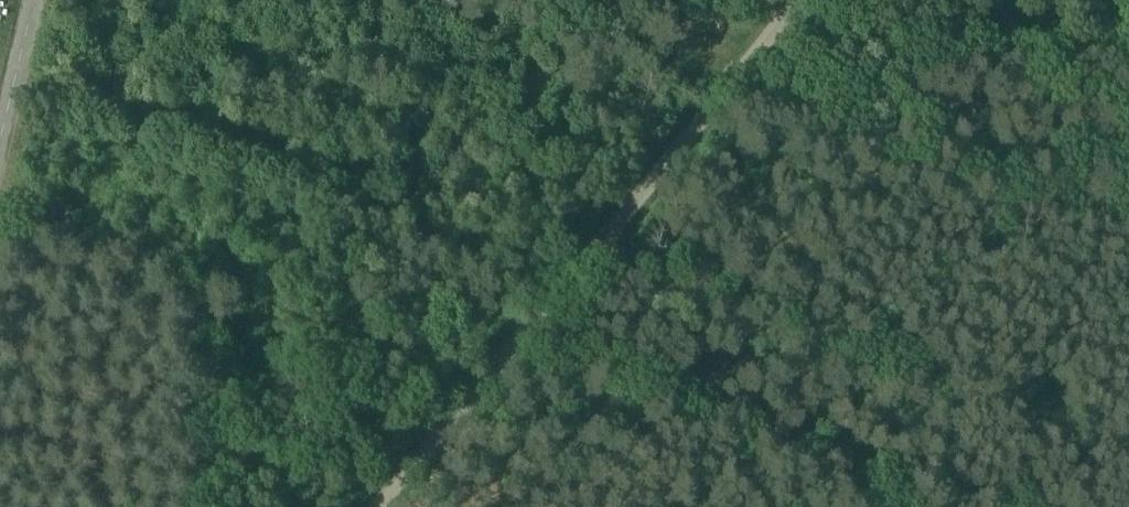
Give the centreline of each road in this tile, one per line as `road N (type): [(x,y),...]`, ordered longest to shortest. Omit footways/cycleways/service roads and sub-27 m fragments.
road 1 (track): [(371,506),(711,103)]
road 2 (track): [(711,103),(795,0)]

